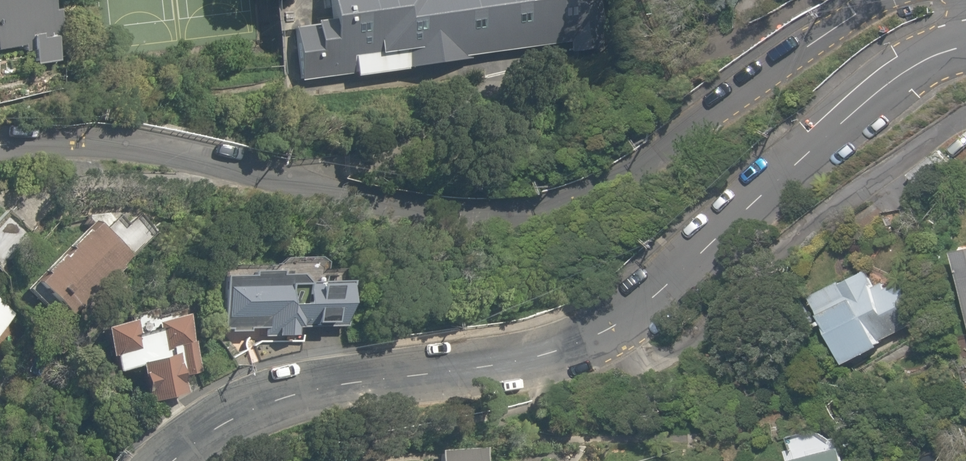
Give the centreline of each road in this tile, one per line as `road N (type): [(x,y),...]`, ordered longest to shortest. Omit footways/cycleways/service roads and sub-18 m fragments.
road 1 (residential): [(0,144),(130,146),(461,211),(521,210),(609,182),(879,0)]
road 2 (tertiary): [(965,50),(882,86),(658,290),(597,333),(521,358),(324,391),(197,460)]

